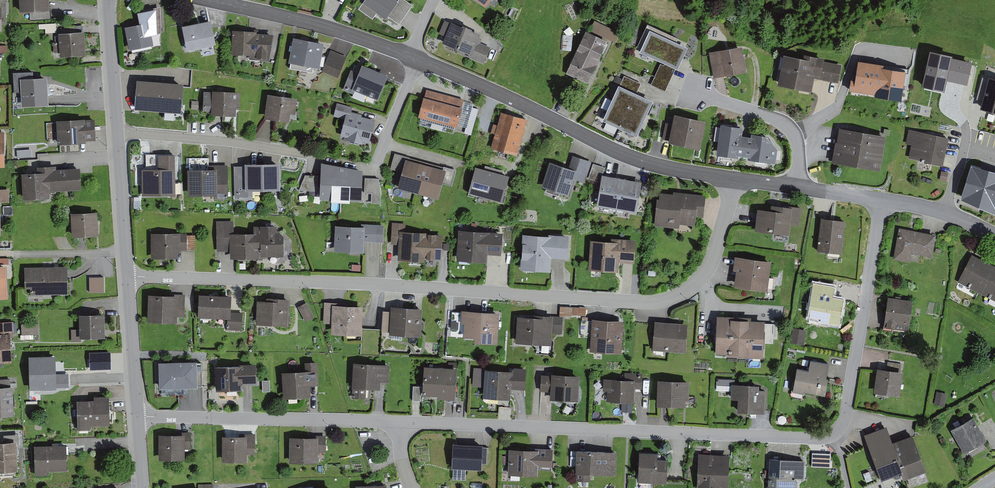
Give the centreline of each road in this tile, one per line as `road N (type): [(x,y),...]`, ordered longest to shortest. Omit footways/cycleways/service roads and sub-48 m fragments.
road 1 (residential): [(127,277),(651,302),(693,286),(705,272),(735,177)]
road 2 (residential): [(882,199),(847,410),(833,434),(400,422)]
road 3 (residential): [(735,177),(638,160),(363,38),(211,0)]
road 4 (residential): [(109,0),(127,277)]
road 5 (residential): [(400,422),(137,417)]
road 6 (residential): [(796,187),(798,141),(787,124),(685,89)]
road 7 (residential): [(127,277),(137,417)]

